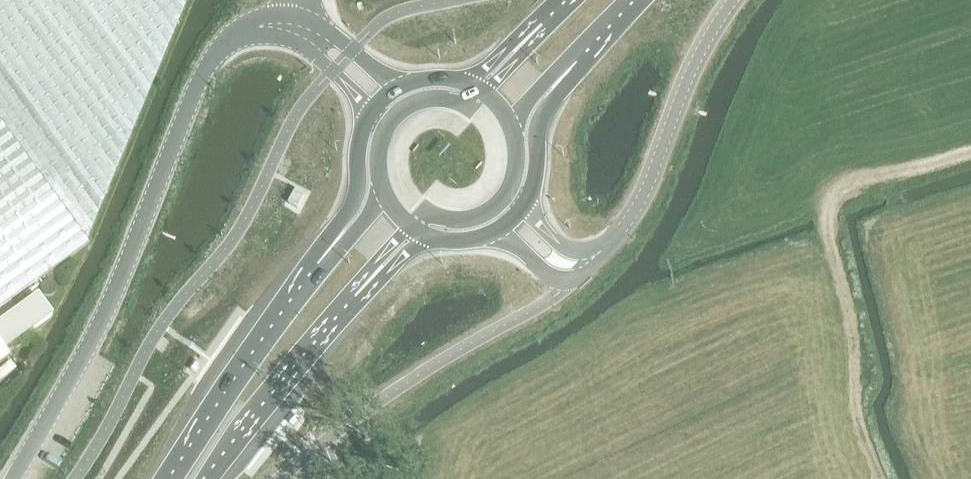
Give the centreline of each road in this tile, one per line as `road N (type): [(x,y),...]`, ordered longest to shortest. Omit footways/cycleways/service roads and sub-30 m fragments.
road 1 (unclassified): [(286,24),(258,23),(213,54),(103,313),(15,478)]
road 2 (track): [(884,478),(857,413),(850,332),(825,219),(832,197),(849,183),(886,180),(970,153)]
road 3 (unclassified): [(586,267),(639,205),(700,54),(733,0)]
road 4 (primary): [(330,250),(166,478)]
road 5 (primary): [(209,478),(351,302)]
road 6 (primary): [(525,203),(542,118),(612,35),(616,18)]
road 7 (primary): [(513,128),(616,18)]
road 8 (primary): [(372,115),(359,199),(330,250)]
road 9 (unclassified): [(397,91),(335,34),(286,24)]
road 10 (unclassified): [(286,24),(372,115)]

